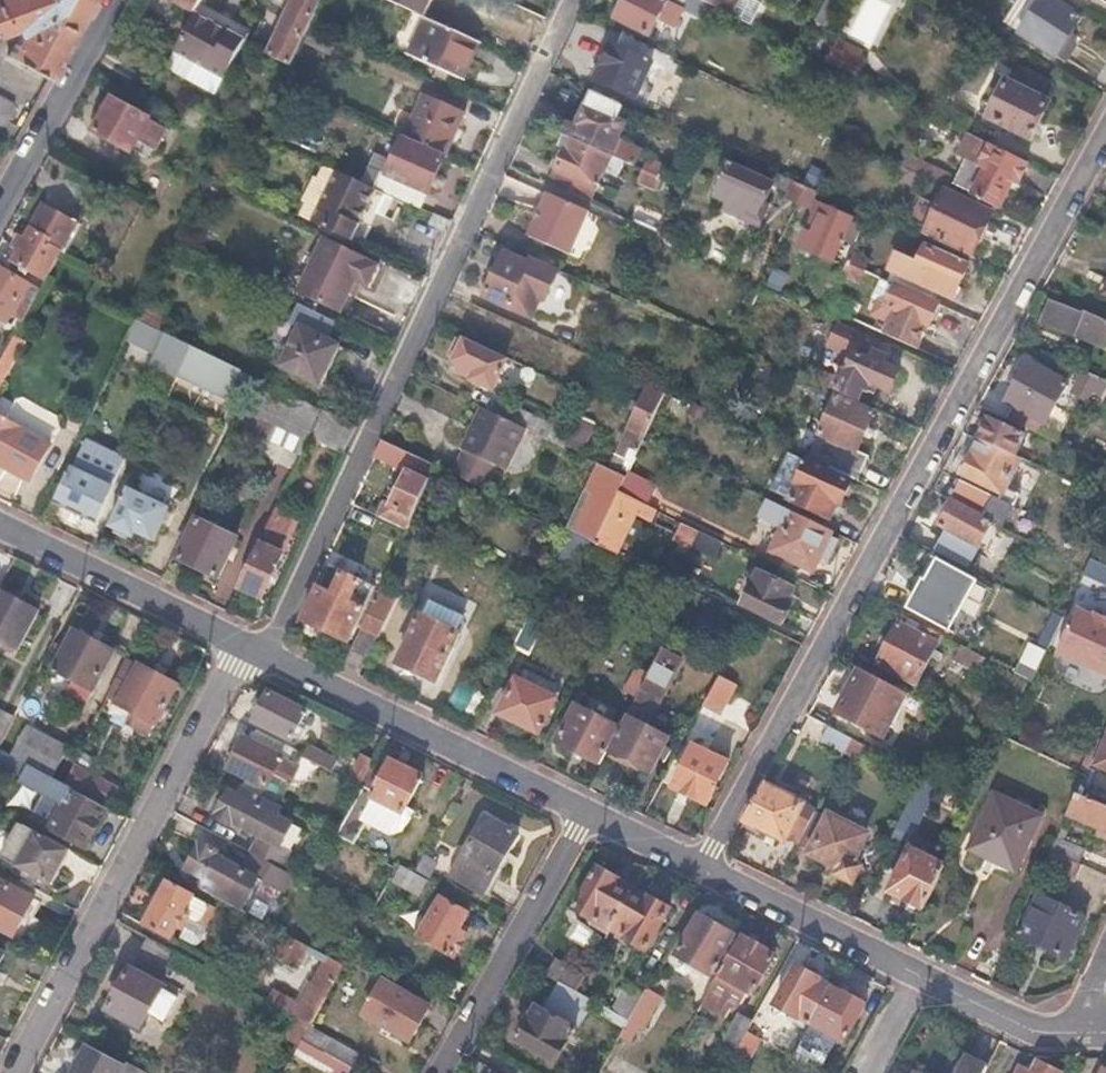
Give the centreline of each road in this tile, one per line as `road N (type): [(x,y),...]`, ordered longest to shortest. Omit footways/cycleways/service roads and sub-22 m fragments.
road 1 (residential): [(700,866),(1105,133)]
road 2 (residential): [(268,657),(576,0)]
road 3 (residential): [(16,1072),(245,647)]
road 4 (residential): [(268,657),(587,812)]
road 5 (residential): [(440,1072),(587,812)]
road 6 (residential): [(0,526),(245,647)]
road 7 (residential): [(700,866),(916,975)]
road 8 (residential): [(0,209),(118,0)]
road 9 (residential): [(916,975),(1033,1030),(1080,1030)]
road 10 (residential): [(587,812),(700,866)]

